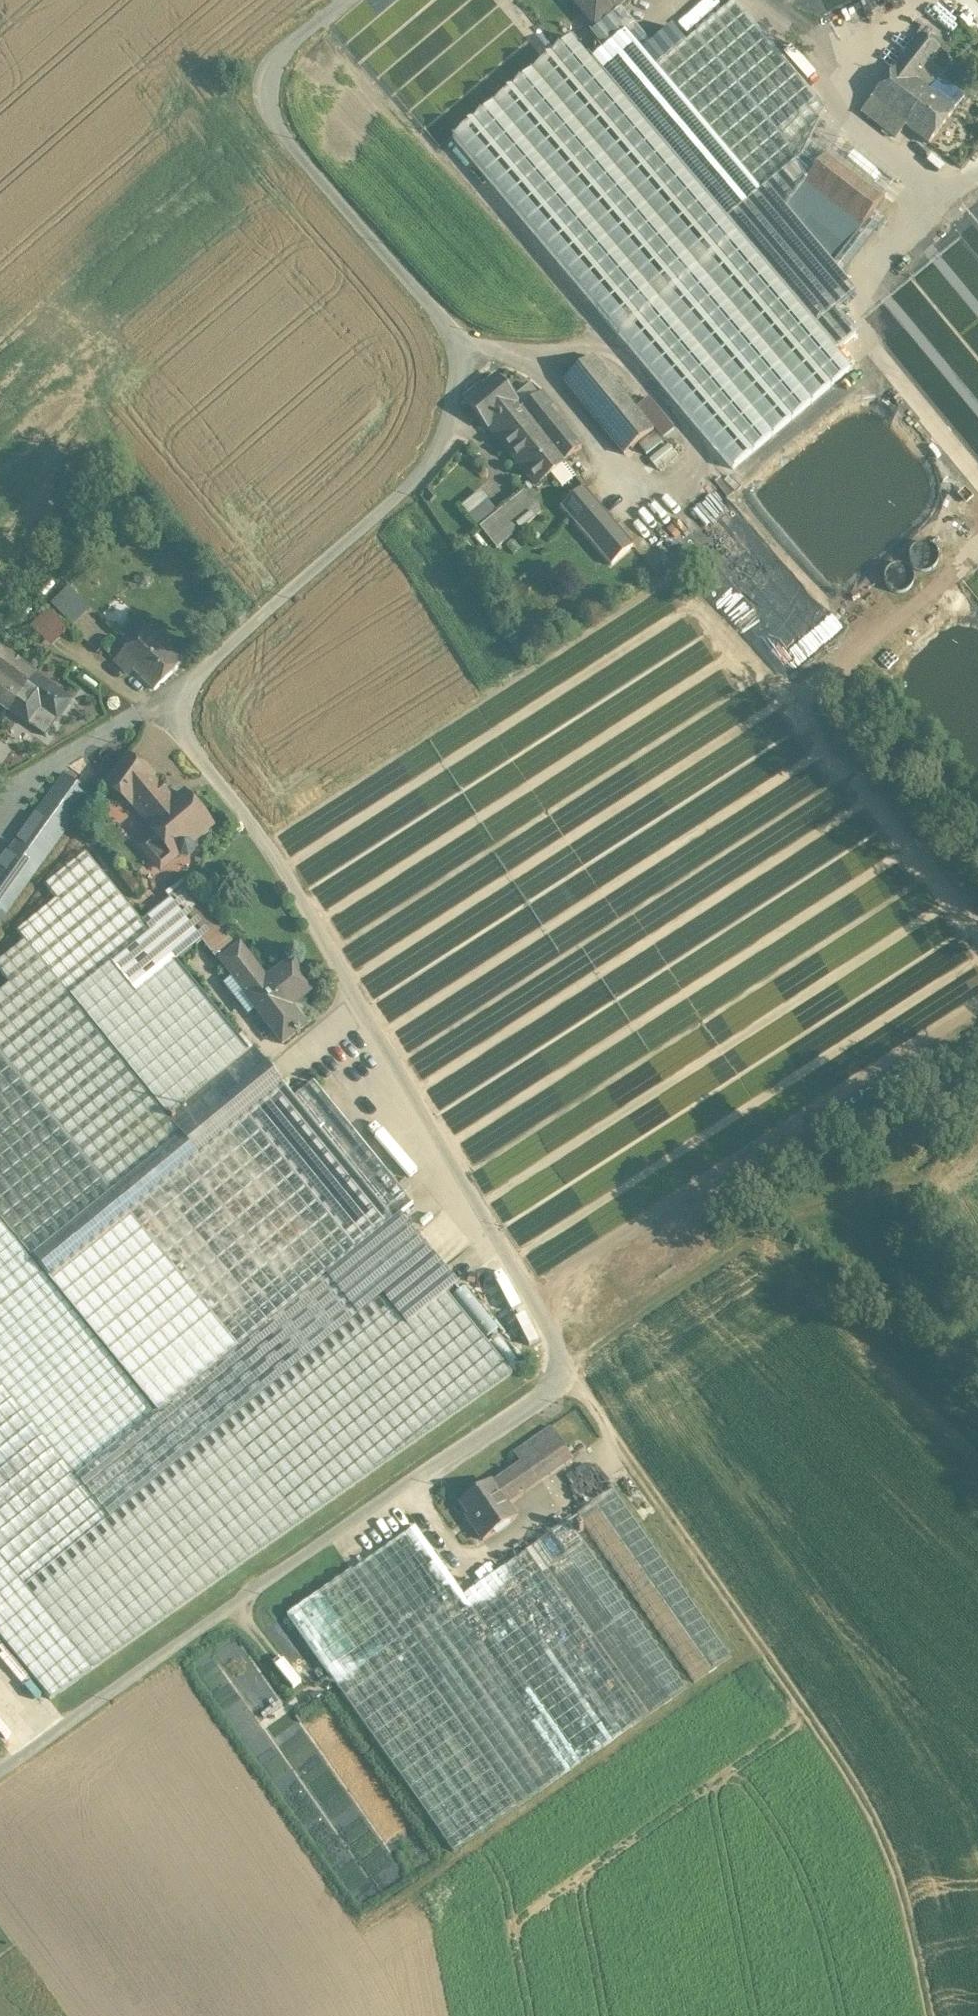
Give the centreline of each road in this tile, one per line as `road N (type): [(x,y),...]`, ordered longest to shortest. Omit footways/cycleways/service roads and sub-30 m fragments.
road 1 (unclassified): [(344,0),(280,54),(270,73),(271,111),(443,320),(456,349),(449,412),(404,490),(197,677),(183,712),(192,745),(298,894),(557,1350),(537,1393),(0,1770)]
road 2 (track): [(557,1350),(848,1774),(893,1860),(930,2015)]

